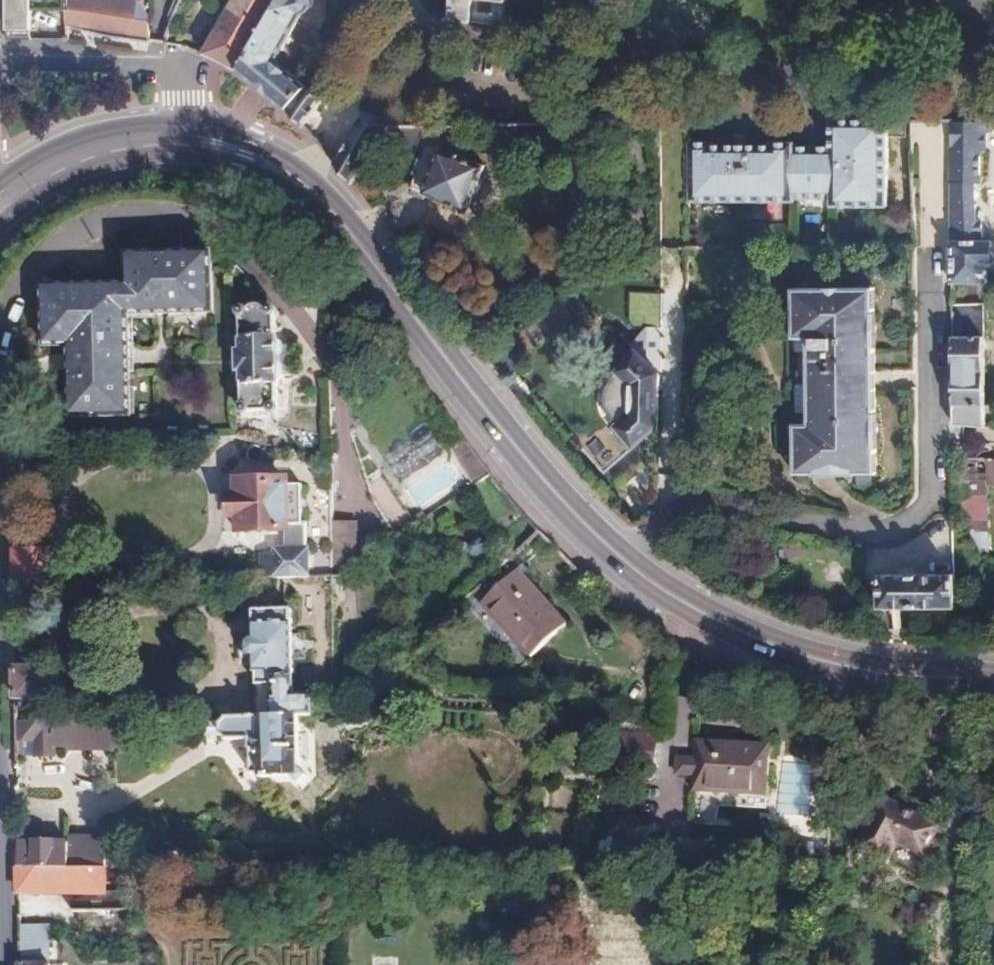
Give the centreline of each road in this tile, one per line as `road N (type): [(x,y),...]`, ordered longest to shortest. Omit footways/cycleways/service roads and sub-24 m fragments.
road 1 (secondary): [(181,154),(255,169),(322,214),(545,495),(648,590),(731,638),(816,669),(993,689)]
road 2 (residential): [(663,521),(691,508),(861,539),(899,523),(925,489),(919,125)]
road 3 (secondary): [(628,554),(513,430),(330,194),(252,140),(182,124)]
road 4 (secondary): [(993,669),(870,661),(797,643),(693,597),(628,554)]
road 5 (residential): [(664,244),(663,521)]
road 6 (unclassified): [(182,124),(171,68),(0,67)]
road 7 (secondary): [(182,124),(89,132),(0,178)]
road 8 (secondary): [(12,212),(86,166),(181,154)]

